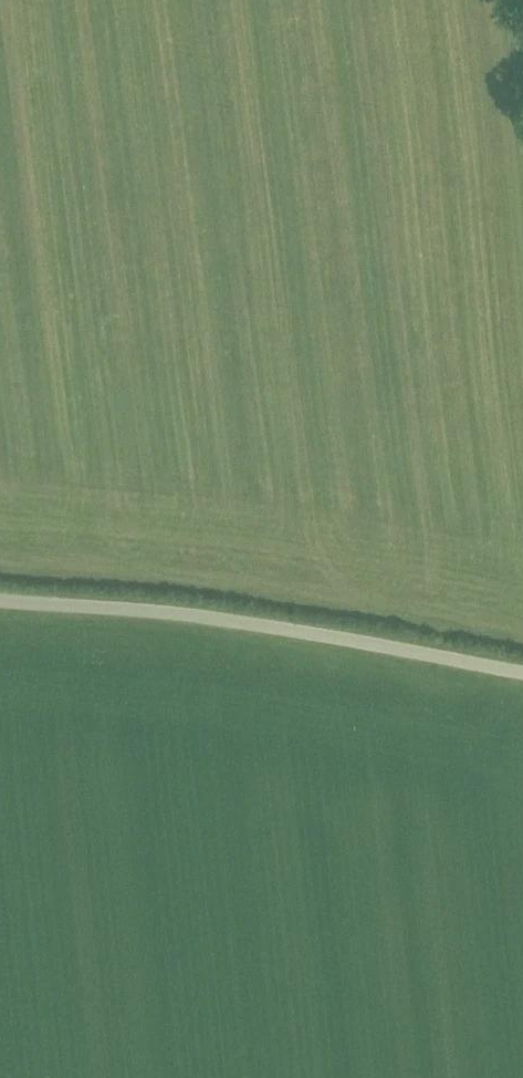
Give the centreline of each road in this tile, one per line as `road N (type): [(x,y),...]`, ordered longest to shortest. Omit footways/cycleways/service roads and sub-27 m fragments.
road 1 (unclassified): [(522,673),(192,615),(0,601)]

